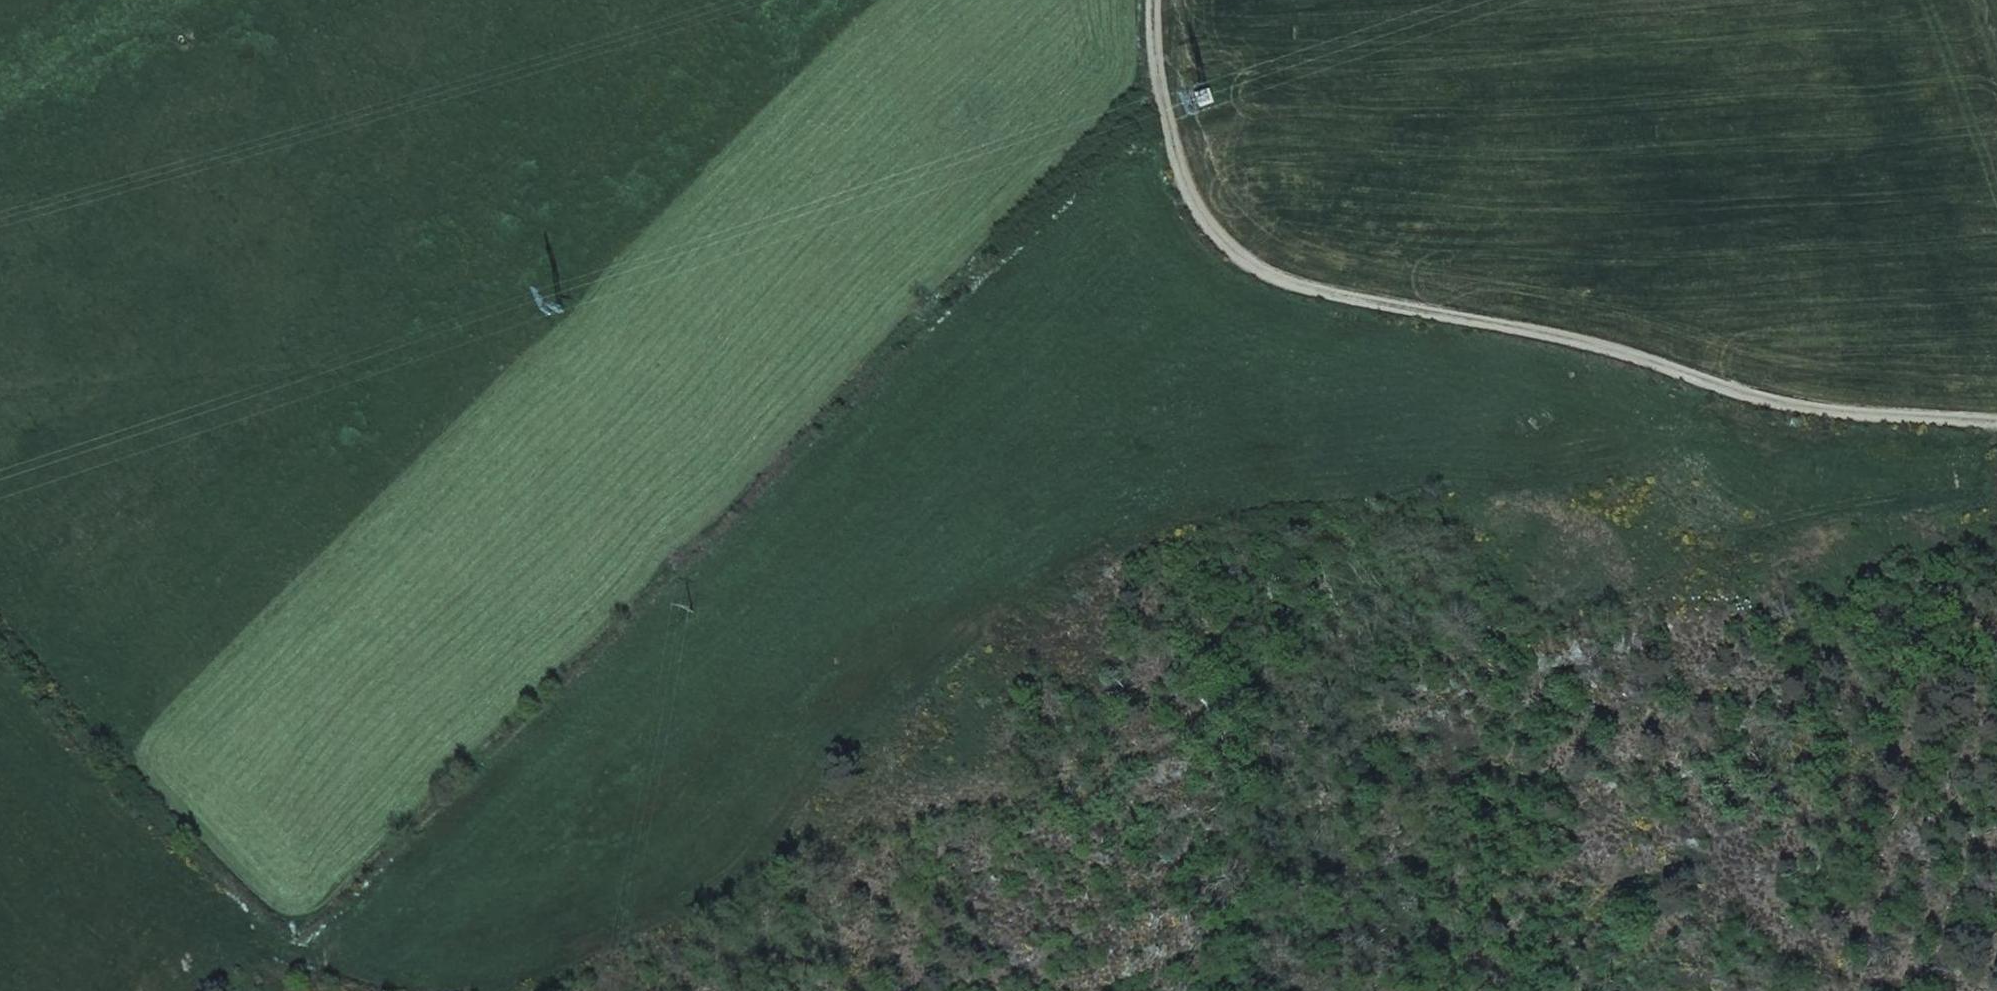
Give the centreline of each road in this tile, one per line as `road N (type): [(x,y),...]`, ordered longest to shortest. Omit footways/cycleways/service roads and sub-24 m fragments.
road 1 (track): [(1165,0),(1160,117),(1195,220),(1259,286),(1596,350),(1835,425),(1996,430)]

